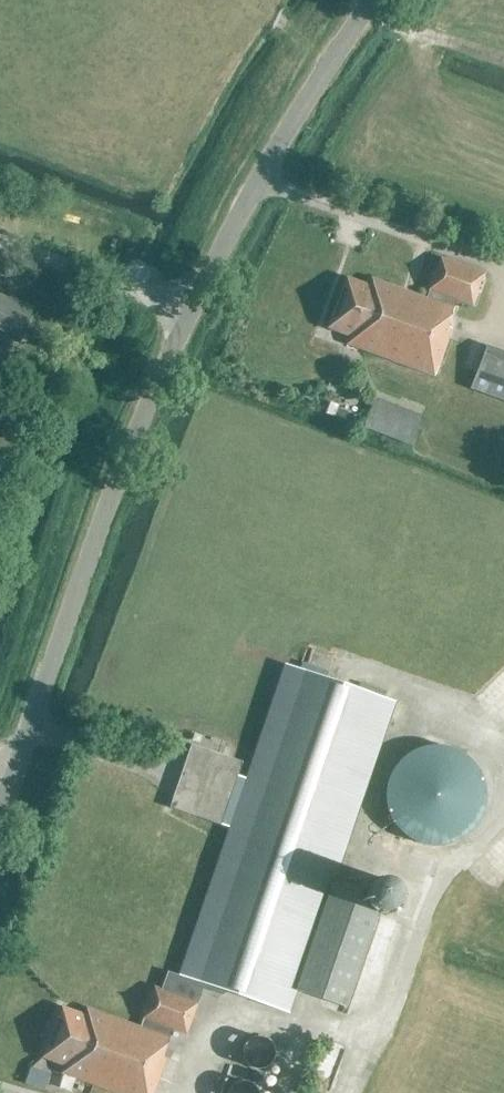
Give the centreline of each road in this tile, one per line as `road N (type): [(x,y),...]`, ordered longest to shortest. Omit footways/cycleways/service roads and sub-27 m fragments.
road 1 (unclassified): [(0,831),(107,517),(206,282),(371,0)]

